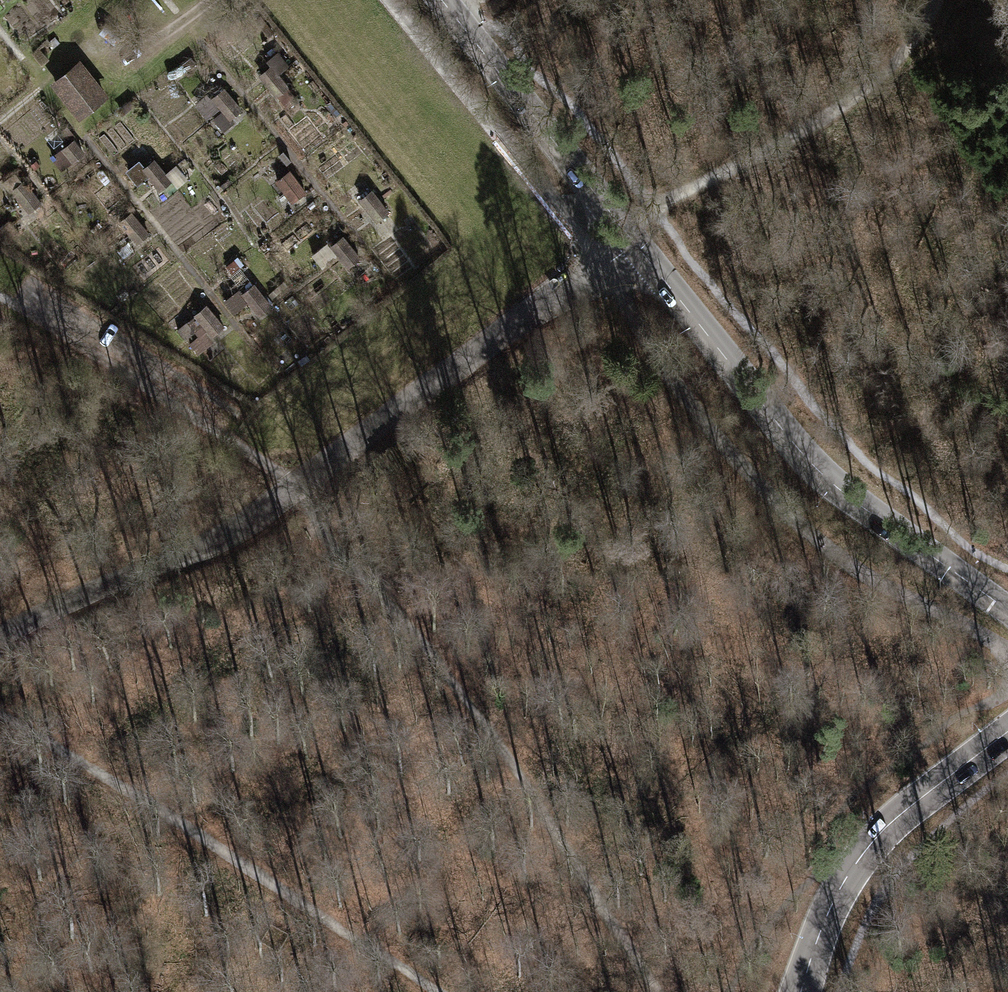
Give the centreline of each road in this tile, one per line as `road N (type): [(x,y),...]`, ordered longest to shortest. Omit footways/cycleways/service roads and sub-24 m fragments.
road 1 (track): [(12,299),(292,483),(354,573),(403,615),(486,726),(654,991)]
road 2 (residential): [(0,635),(225,535),(631,239)]
road 3 (tertiary): [(631,239),(810,462),(1007,610)]
road 4 (track): [(631,239),(652,210),(811,127),(885,72),(939,0)]
road 5 (secondary): [(802,991),(827,915),(857,861),(902,814),(1007,732)]
road 6 (tertiary): [(442,0),(631,239)]

